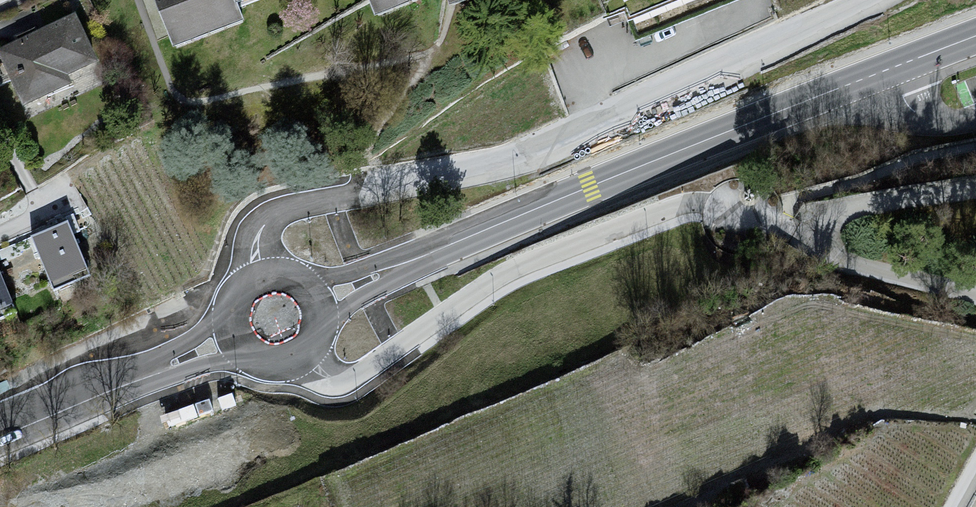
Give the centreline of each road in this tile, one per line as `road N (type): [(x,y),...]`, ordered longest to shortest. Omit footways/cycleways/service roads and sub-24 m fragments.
road 1 (unclassified): [(268,218),(309,202),(502,171),(631,120),(871,0)]
road 2 (tertiary): [(975,37),(423,256)]
road 3 (unclassified): [(330,379),(354,378),(515,271),(672,208),(705,205),(822,237)]
road 4 (tertiary): [(183,356),(0,433)]
road 5 (tertiary): [(310,317),(337,314),(423,256)]
road 6 (tertiary): [(423,256),(378,263),(302,296)]

